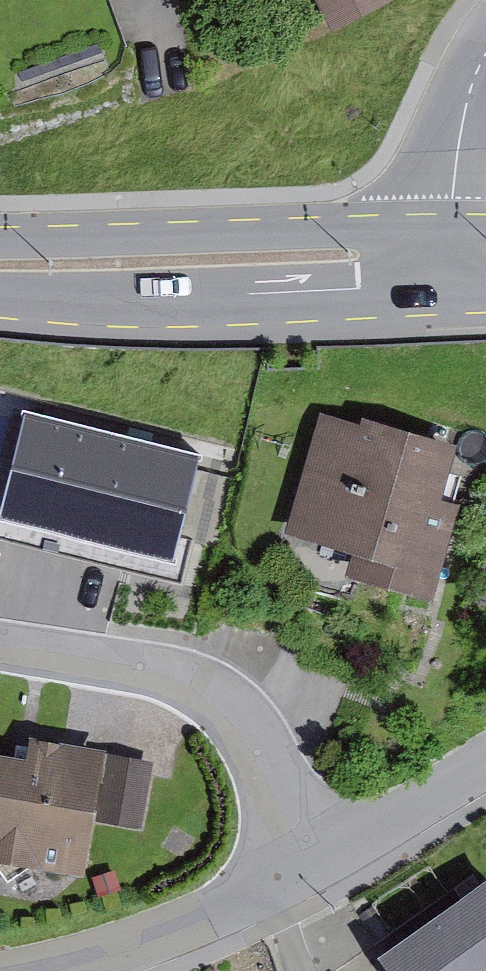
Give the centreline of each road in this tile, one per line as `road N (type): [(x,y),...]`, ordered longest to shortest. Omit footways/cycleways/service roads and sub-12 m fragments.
road 1 (secondary): [(0,263),(455,255)]
road 2 (residential): [(0,647),(160,674),(219,694),(255,731),(319,858)]
road 3 (residential): [(18,970),(122,946),(269,889),(319,858)]
road 4 (residential): [(455,255),(461,127),(485,59)]
road 5 (residential): [(319,858),(485,764)]

